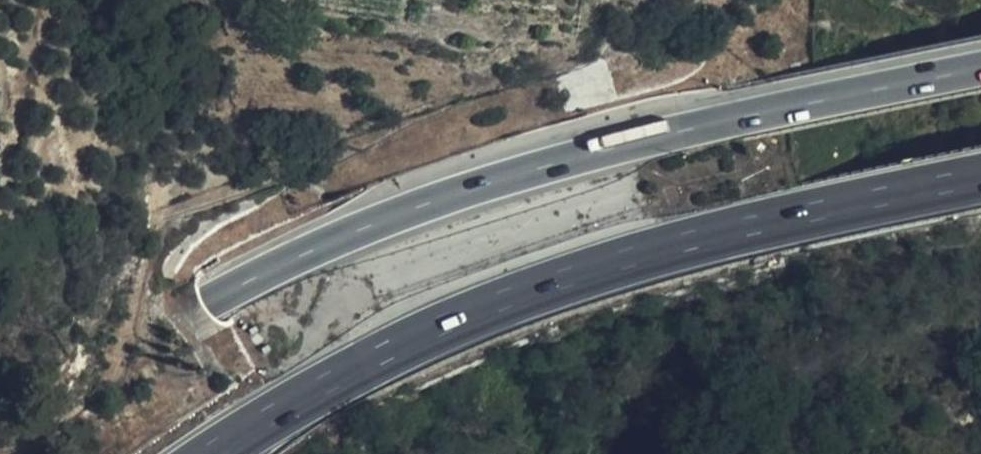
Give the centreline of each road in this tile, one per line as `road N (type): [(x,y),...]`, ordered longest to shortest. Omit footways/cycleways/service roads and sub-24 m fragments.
road 1 (motorway): [(980,69),(598,151),(467,187),(334,238),(212,295),(72,388),(0,449)]
road 2 (motorway): [(207,453),(357,364),(524,291),(716,231),(980,175)]

